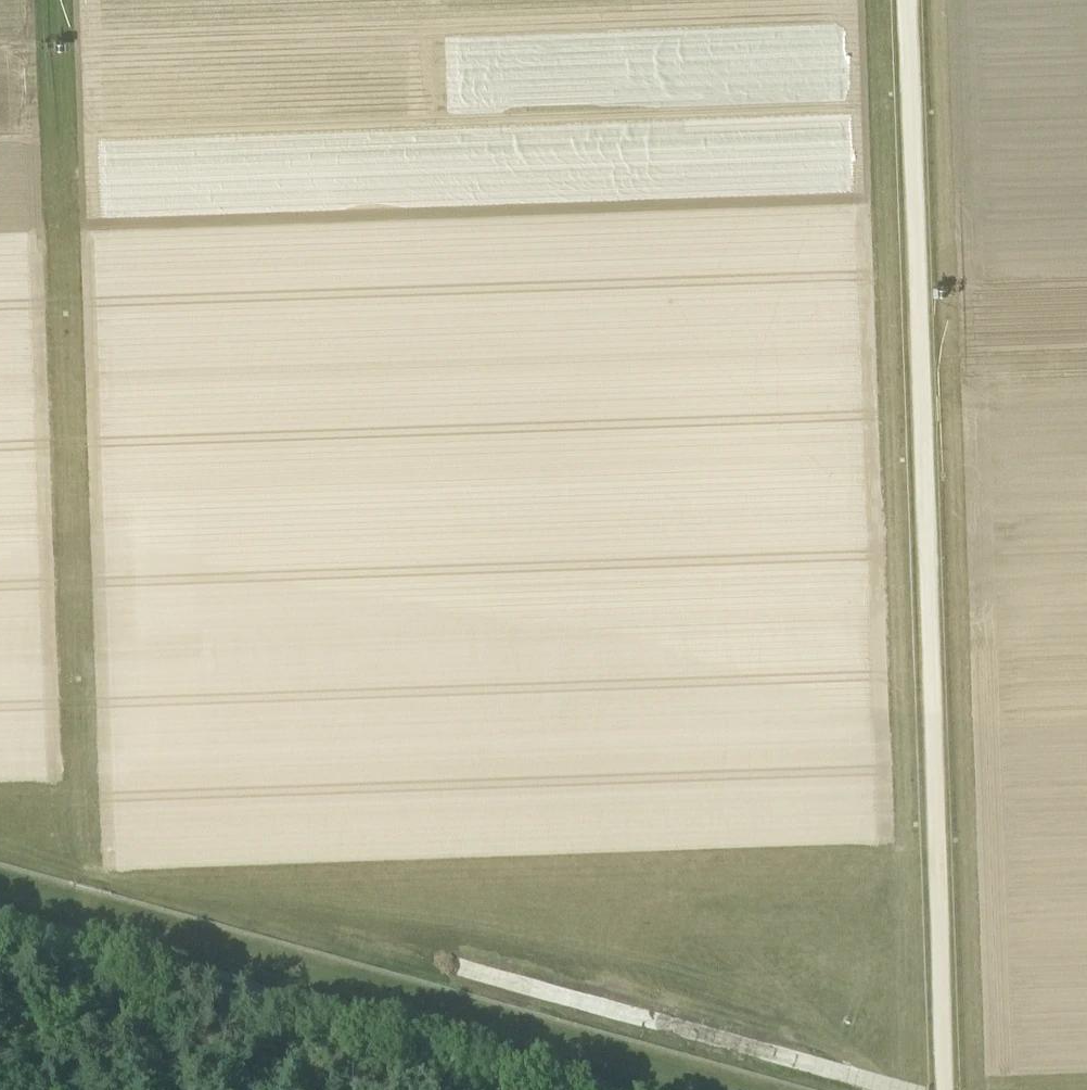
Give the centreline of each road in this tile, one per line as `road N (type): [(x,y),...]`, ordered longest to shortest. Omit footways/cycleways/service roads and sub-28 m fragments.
road 1 (track): [(937,1089),(897,0)]
road 2 (unclassified): [(0,929),(556,1089)]

